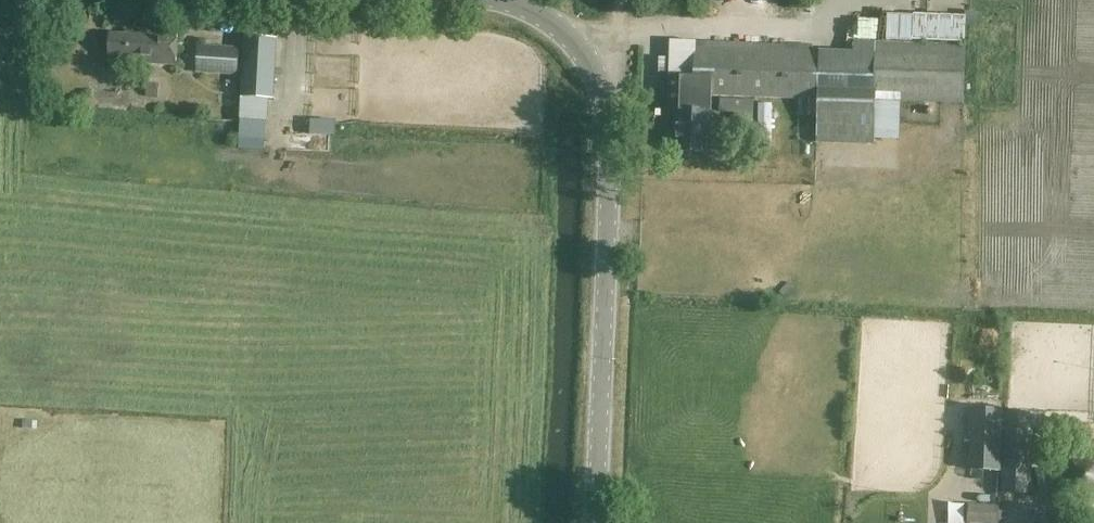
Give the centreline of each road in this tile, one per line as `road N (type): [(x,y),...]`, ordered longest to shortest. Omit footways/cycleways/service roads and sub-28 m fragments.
road 1 (unclassified): [(595,522),(609,120),(602,89),(571,38),(529,9),(497,0)]

